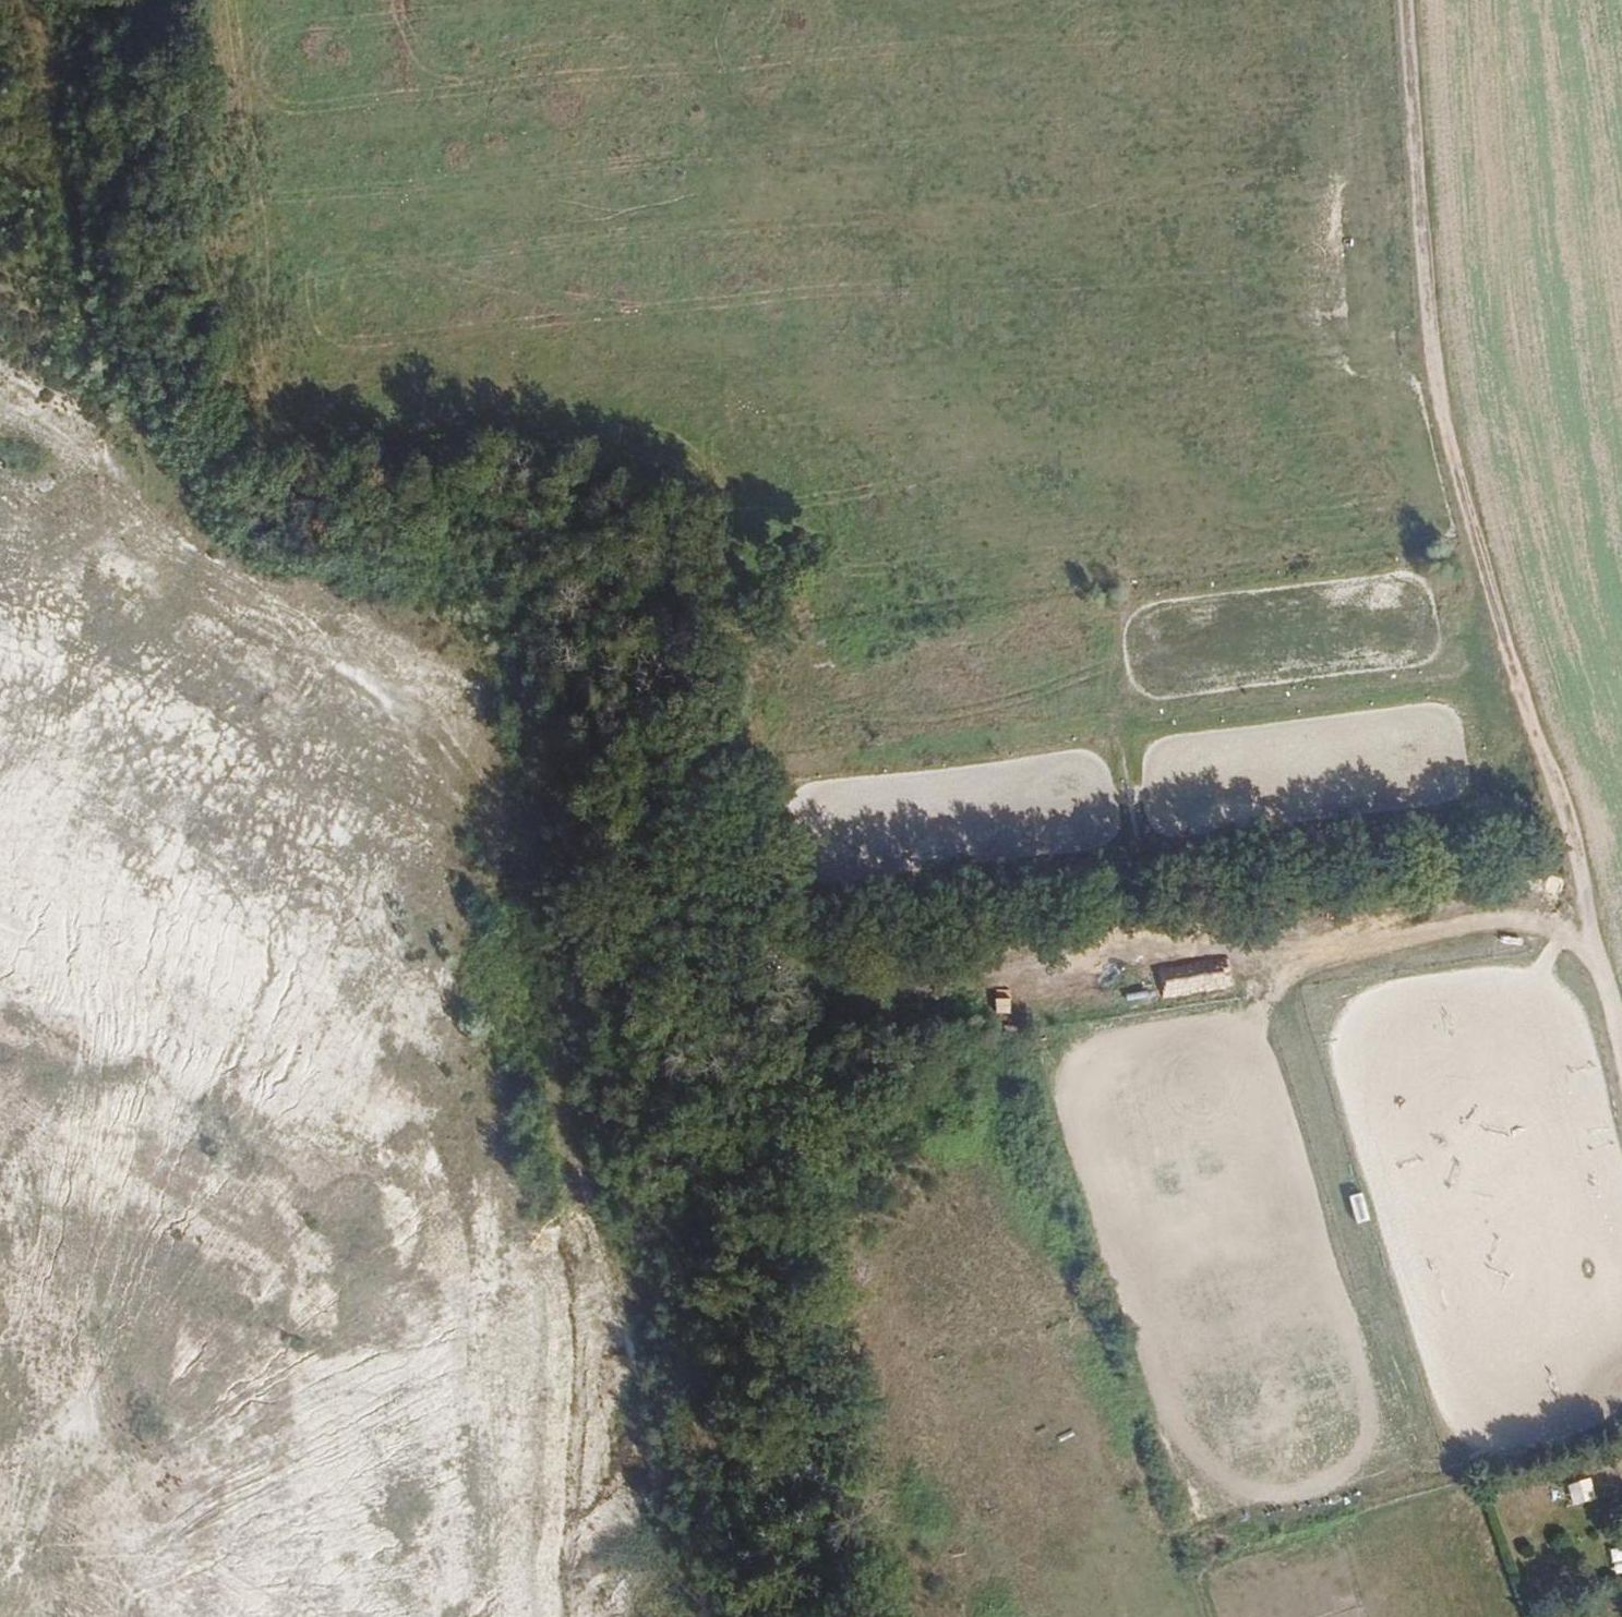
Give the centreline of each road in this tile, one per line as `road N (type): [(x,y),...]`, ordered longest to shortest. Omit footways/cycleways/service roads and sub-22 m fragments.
road 1 (track): [(1621,1100),(1432,461),(1382,0)]

